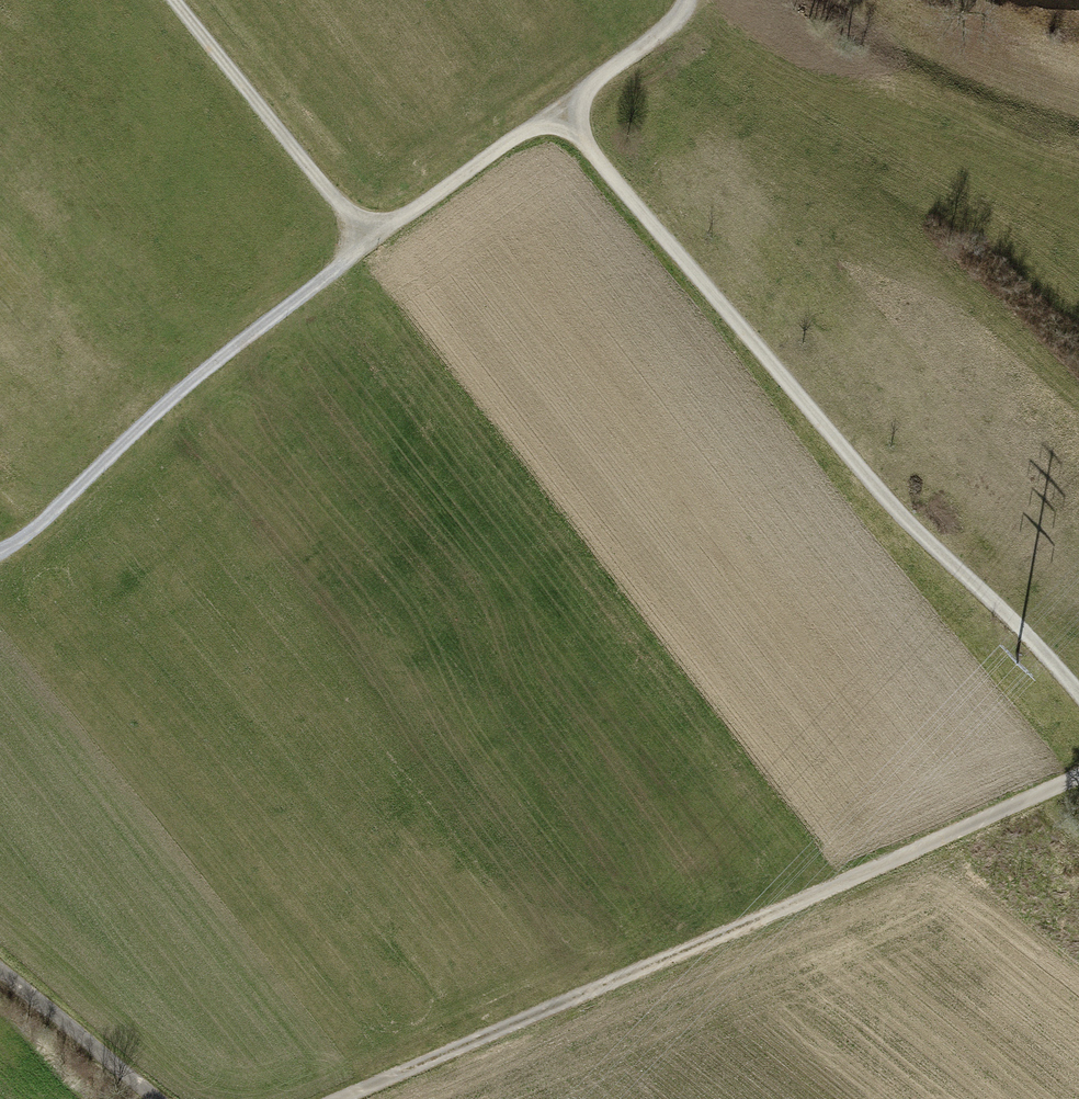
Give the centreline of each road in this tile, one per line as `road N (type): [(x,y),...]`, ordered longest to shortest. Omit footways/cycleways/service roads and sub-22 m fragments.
road 1 (track): [(1078,777),(340,1098)]
road 2 (track): [(1078,694),(899,514),(556,110)]
road 3 (track): [(369,240),(175,395),(29,538),(0,552)]
road 4 (track): [(369,240),(173,0)]
road 5 (track): [(369,240),(556,110)]
road 6 (track): [(158,1098),(0,969)]
road 7 (track): [(556,110),(671,23),(688,0)]

